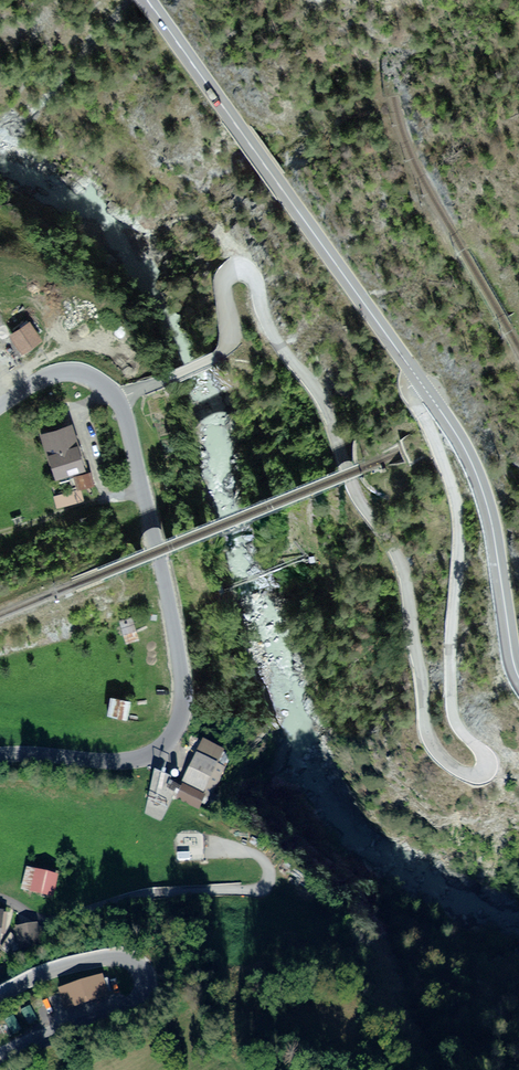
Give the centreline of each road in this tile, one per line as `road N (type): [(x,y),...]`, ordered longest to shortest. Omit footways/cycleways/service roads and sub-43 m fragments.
road 1 (tertiary): [(119,400),(222,353),(225,279),(237,270),(254,275),(268,324),(322,399),(353,481),(401,562),(430,739),(451,765),(477,774),(486,756),(459,727),(450,687),(460,513),(433,432),(410,396),(419,380)]
road 2 (tertiary): [(0,755),(135,759),(164,746),(179,723),(182,665),(119,400)]
road 3 (primary): [(149,0),(419,380)]
road 4 (tertiary): [(0,1056),(133,1002),(145,983),(137,965),(114,957),(0,997)]
road 5 (primary): [(419,380),(483,485),(518,677)]
road 6 (tertiary): [(119,400),(97,380),(66,371),(0,407)]

